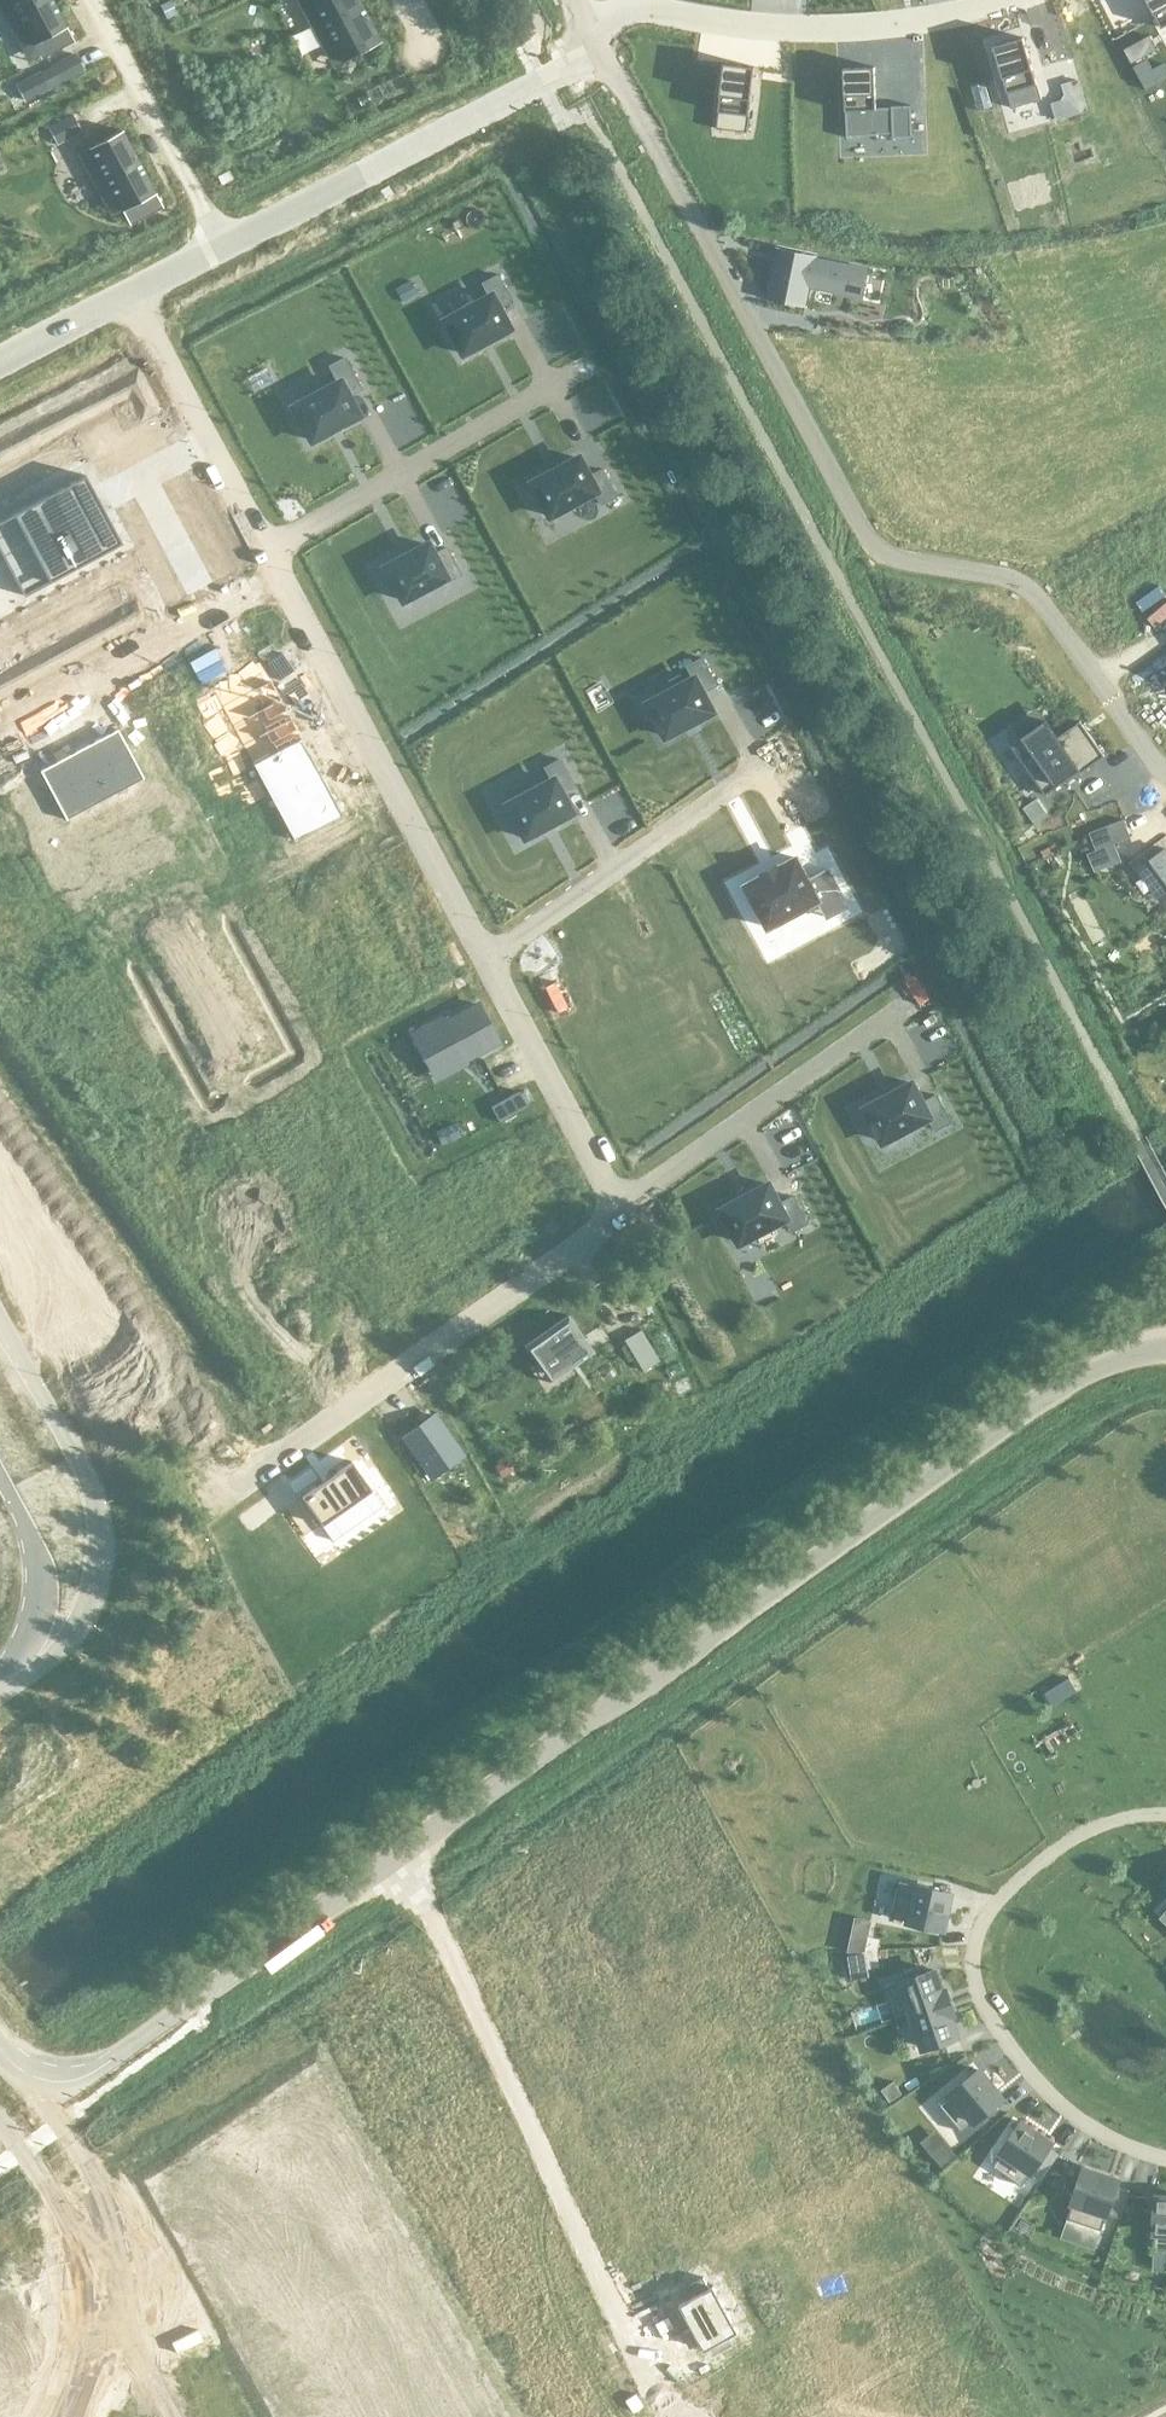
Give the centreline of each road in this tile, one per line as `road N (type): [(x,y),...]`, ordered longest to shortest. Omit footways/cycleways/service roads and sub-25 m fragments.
road 1 (tertiary): [(1165,1349),(1093,1367),(218,1983)]
road 2 (residential): [(1165,773),(1024,585),(910,562),(884,554),(866,536),(605,59)]
road 3 (residential): [(1165,1810),(1108,1822),(1052,1850),(978,1935),(975,1965),(1014,2050),(1075,2115),(1165,2156)]
road 4 (tertiary): [(452,2416),(218,1983)]
road 5 (residential): [(224,1505),(607,1226),(611,1210)]
road 6 (residential): [(483,964),(272,561)]
road 7 (tertiary): [(146,2036),(349,2416)]
road 8 (residential): [(223,247),(605,59)]
road 9 (residential): [(586,20),(637,7),(788,32),(905,21),(998,0)]
road 10 (tertiary): [(26,1665),(54,1643),(83,1598),(95,1544),(86,1481),(0,1321)]
road 11 (residential): [(751,776),(483,964)]
road 12 (residential): [(0,730),(272,561)]
road 13 (residential): [(538,388),(266,549)]
road 14 (residential): [(611,1210),(861,1042)]
road 15 (residential): [(266,549),(132,293)]
road 16 (residential): [(91,0),(223,247)]
road 17 (residential): [(611,1210),(483,964)]
road 18 (tertiary): [(0,1476),(38,1574),(26,1665)]
road 19 (tertiary): [(146,2036),(77,2081),(42,2076),(0,2050)]
road 20 (residential): [(0,361),(132,293)]

